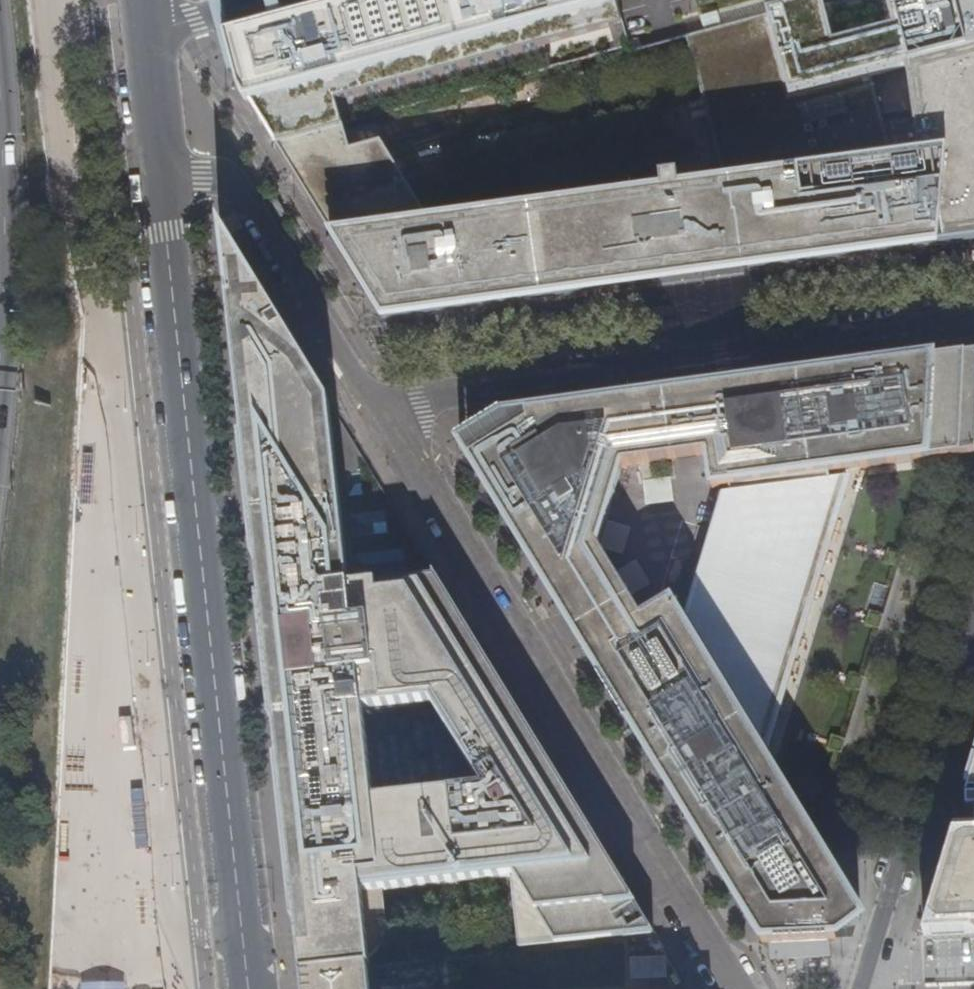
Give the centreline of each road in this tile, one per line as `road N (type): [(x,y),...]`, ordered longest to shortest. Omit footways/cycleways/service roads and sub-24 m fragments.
road 1 (residential): [(249,988),(162,171)]
road 2 (residential): [(730,988),(378,402)]
road 3 (unclassified): [(378,402),(973,321)]
road 4 (residential): [(861,988),(973,630)]
road 5 (residential): [(378,402),(235,177),(162,171)]
road 6 (residential): [(162,171),(146,30)]

